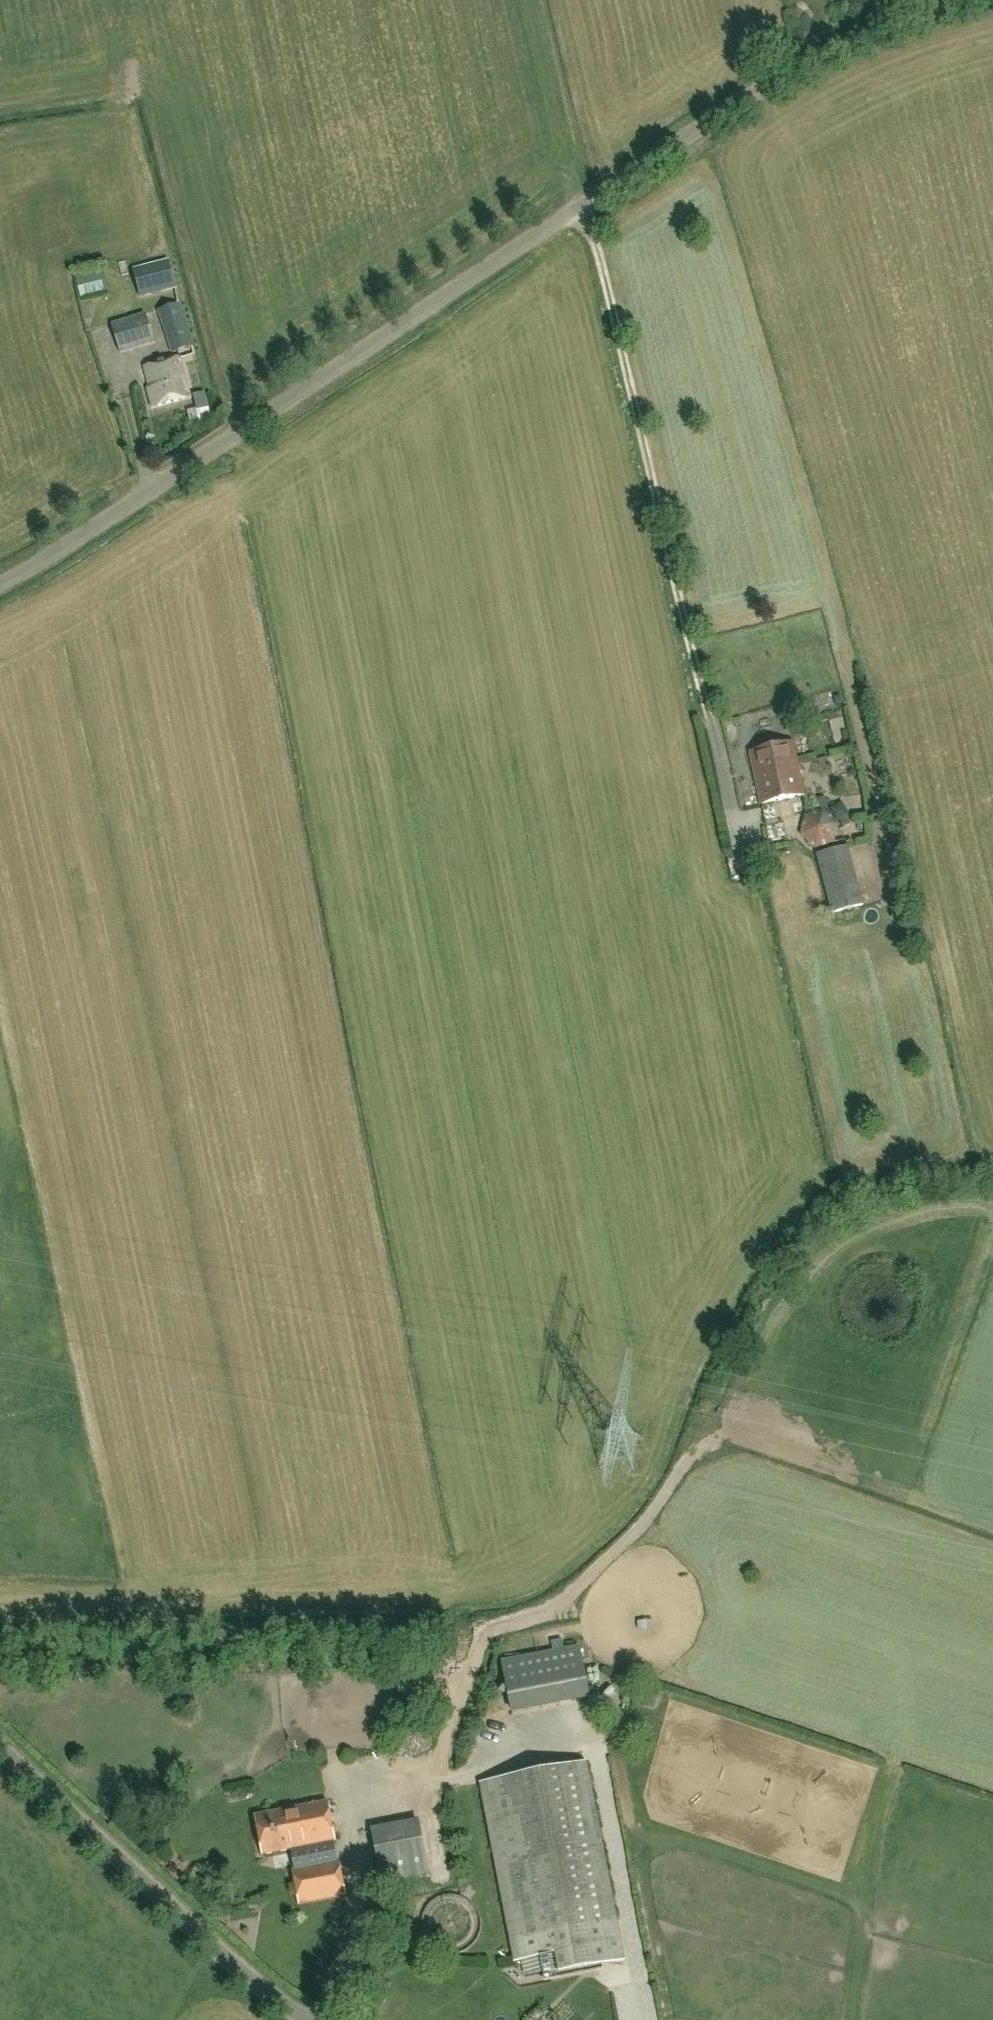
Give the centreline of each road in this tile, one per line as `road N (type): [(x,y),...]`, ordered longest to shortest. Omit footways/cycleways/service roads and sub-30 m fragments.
road 1 (unclassified): [(0,584),(765,85),(847,41),(965,0)]
road 2 (track): [(0,1629),(500,1616)]
road 3 (unclassified): [(304,2019),(0,1748)]
road 4 (track): [(697,1441),(659,1509),(586,1580),(567,1596),(500,1616),(460,1691)]

